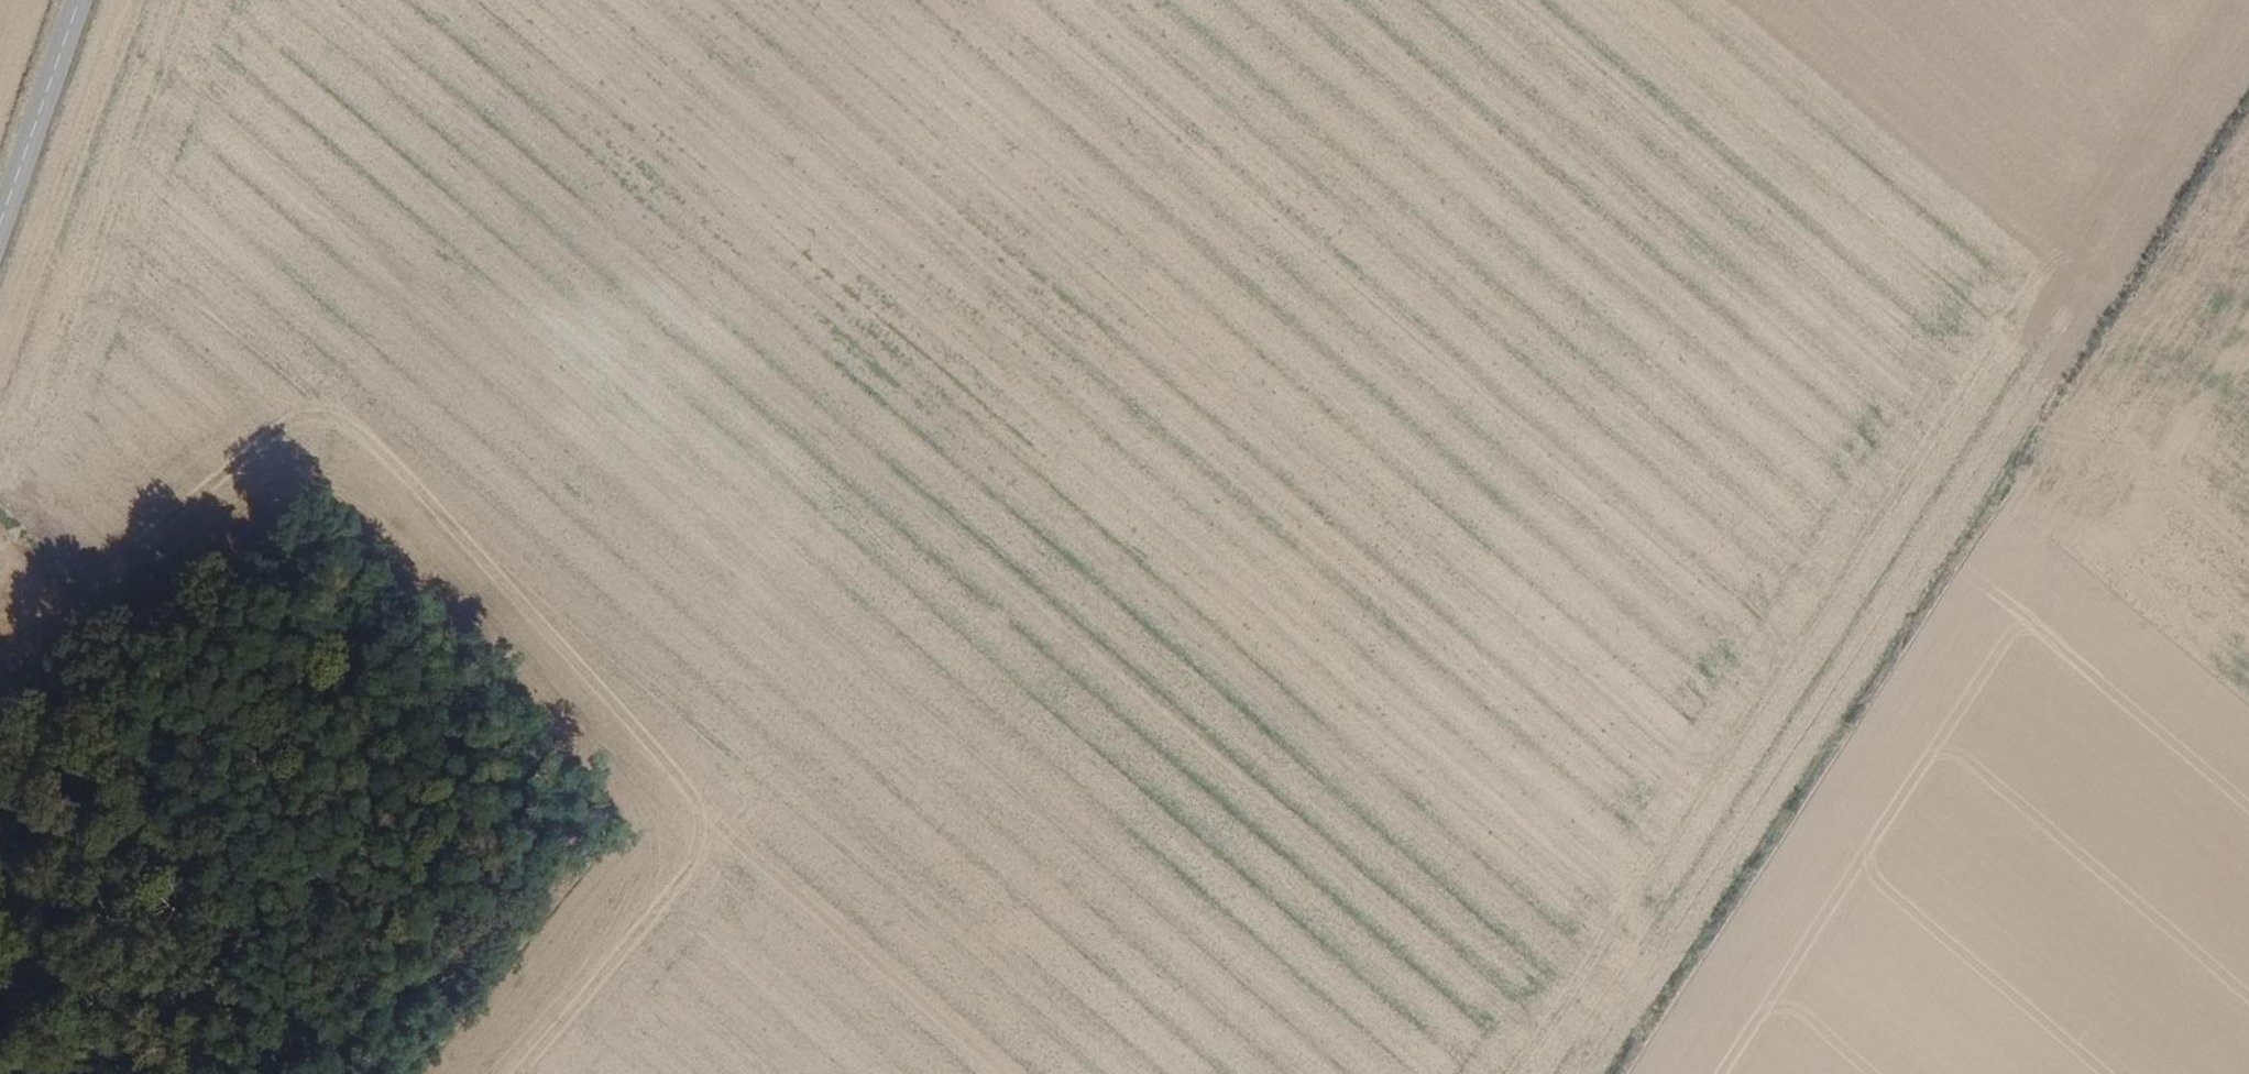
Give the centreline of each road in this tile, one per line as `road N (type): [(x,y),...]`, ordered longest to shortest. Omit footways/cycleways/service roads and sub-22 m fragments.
road 1 (track): [(2248,137),(1625,1073)]
road 2 (tertiary): [(0,224),(80,0)]

